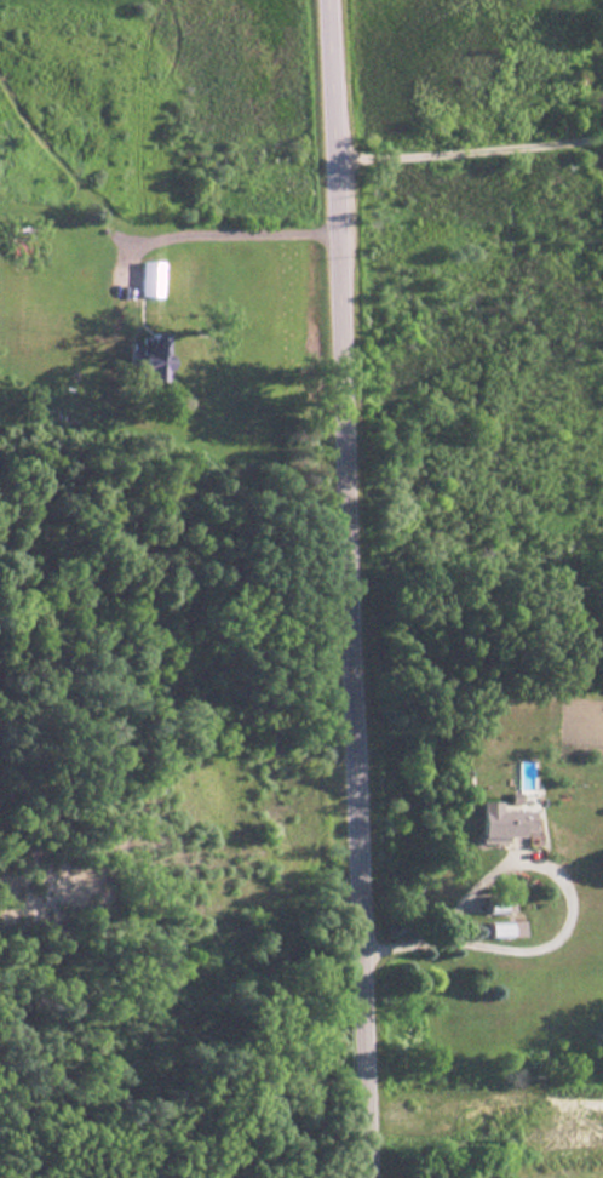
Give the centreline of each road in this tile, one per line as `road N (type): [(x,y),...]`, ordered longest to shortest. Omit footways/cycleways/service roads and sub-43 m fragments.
road 1 (tertiary): [(374,1177),(331,0)]

